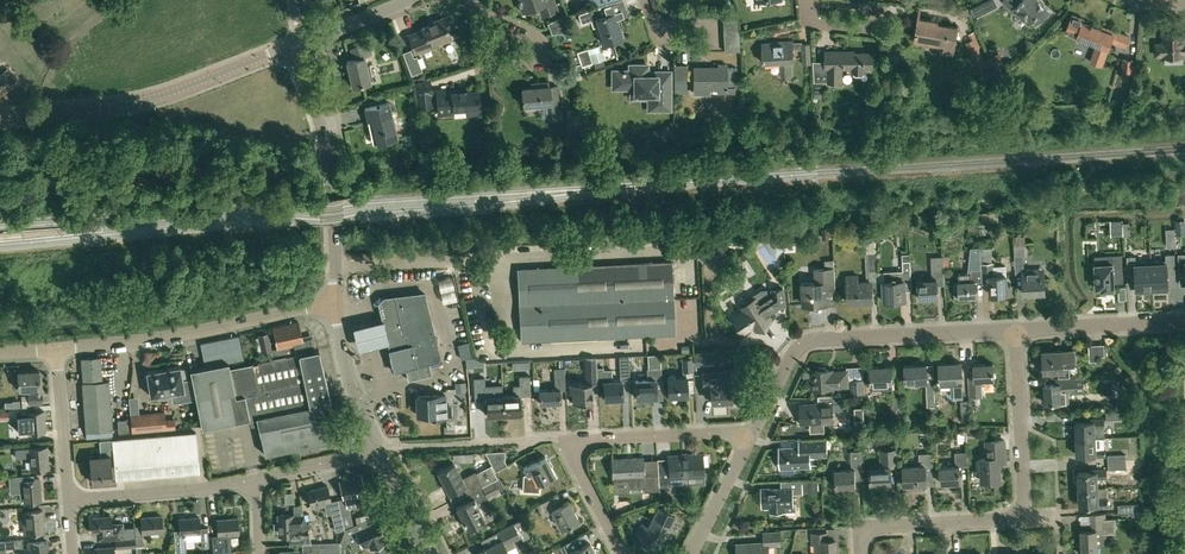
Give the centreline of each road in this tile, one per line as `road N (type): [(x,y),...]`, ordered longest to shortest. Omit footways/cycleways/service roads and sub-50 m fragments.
road 1 (residential): [(861,553),(859,525),(1019,516),(1017,329)]
road 2 (residential): [(748,439),(804,343),(1017,329)]
road 3 (residential): [(0,116),(130,103),(293,45)]
road 4 (residential): [(56,349),(178,336),(337,301)]
road 5 (tertiary): [(337,301),(329,168),(293,45)]
road 6 (residential): [(68,500),(253,479)]
road 7 (residential): [(571,438),(730,432),(748,439)]
road 8 (residential): [(1017,329),(1184,321)]
road 9 (residential): [(483,20),(487,61),(496,67),(539,60),(539,38),(502,20)]
road 10 (residential): [(810,1),(879,10),(879,30),(812,23)]
road 11 (tertiary): [(378,448),(348,372),(337,301)]
road 12 (residential): [(68,500),(56,349)]
road 13 (residential): [(253,479),(378,448)]
road 14 (residential): [(691,553),(748,439)]
road 15 (residential): [(623,553),(576,466),(571,438)]
road 16 (residential): [(660,26),(718,24),(717,43),(667,44)]

